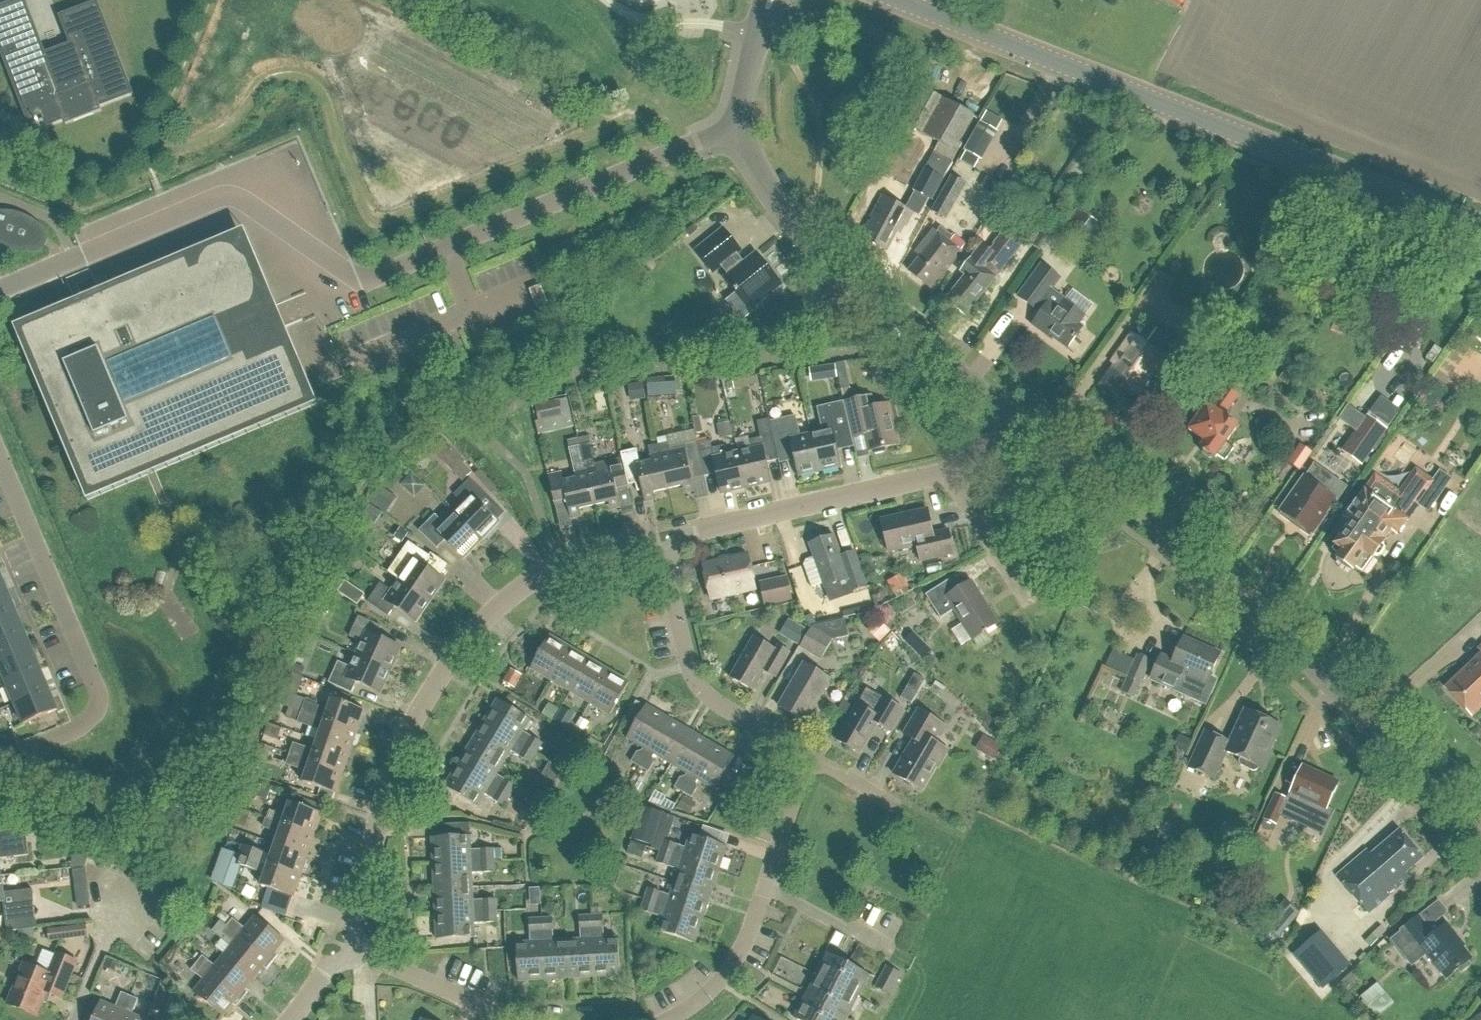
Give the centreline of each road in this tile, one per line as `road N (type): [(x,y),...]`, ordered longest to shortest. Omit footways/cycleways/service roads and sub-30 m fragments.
road 1 (residential): [(0,288),(230,198),(354,277),(371,278),(742,128)]
road 2 (unclassified): [(1480,852),(1411,769),(1215,576),(1049,440),(1002,420)]
road 3 (secondary): [(1480,228),(899,0)]
road 4 (residential): [(352,949),(352,915),(397,762),(463,645),(499,607),(557,565),(636,544),(663,552)]
road 5 (unclassified): [(1002,420),(826,259),(764,178),(742,128)]
road 6 (residential): [(0,457),(99,701),(75,731),(22,752),(0,750)]
road 7 (residential): [(807,757),(740,950),(714,988),(670,1019)]
road 8 (residential): [(663,552),(686,532),(950,473)]
road 9 (residential): [(807,757),(700,688),(663,552)]
road 10 (residential): [(519,1019),(352,949)]
road 11 (residential): [(1033,602),(950,473)]
road 12 (unclassified): [(742,128),(749,66),(771,0)]

